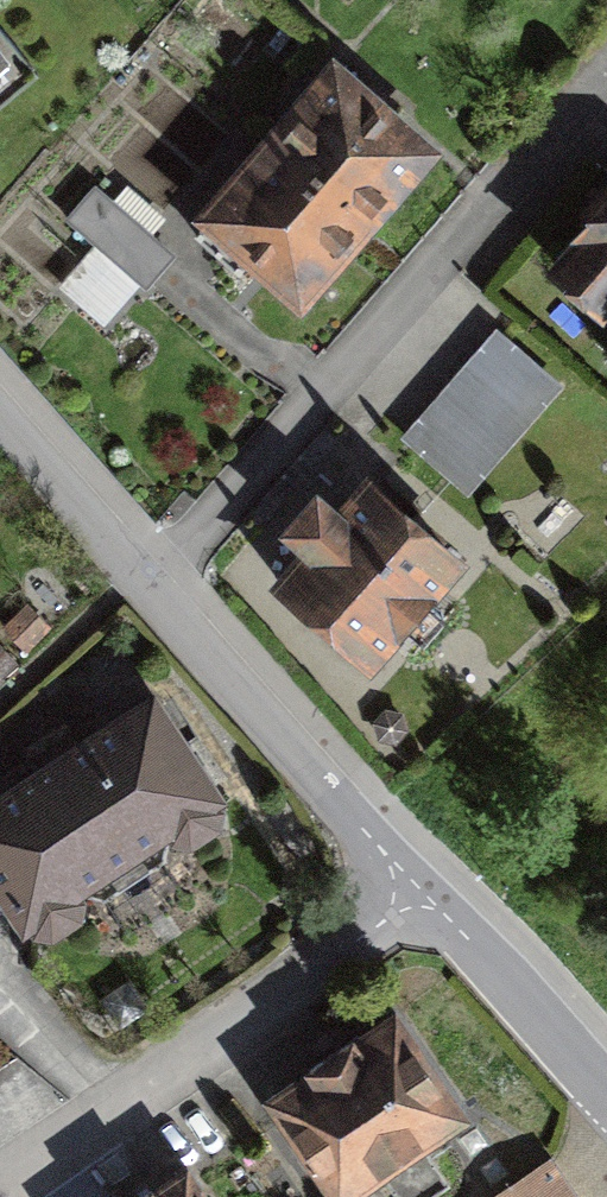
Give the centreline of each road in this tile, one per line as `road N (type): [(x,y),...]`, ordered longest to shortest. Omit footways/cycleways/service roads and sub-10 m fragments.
road 1 (residential): [(148,590),(606,61)]
road 2 (residential): [(426,896),(0,1184)]
road 3 (residential): [(148,590),(426,896)]
road 4 (residential): [(426,896),(606,1093)]
road 5 (residential): [(0,424),(148,590)]

